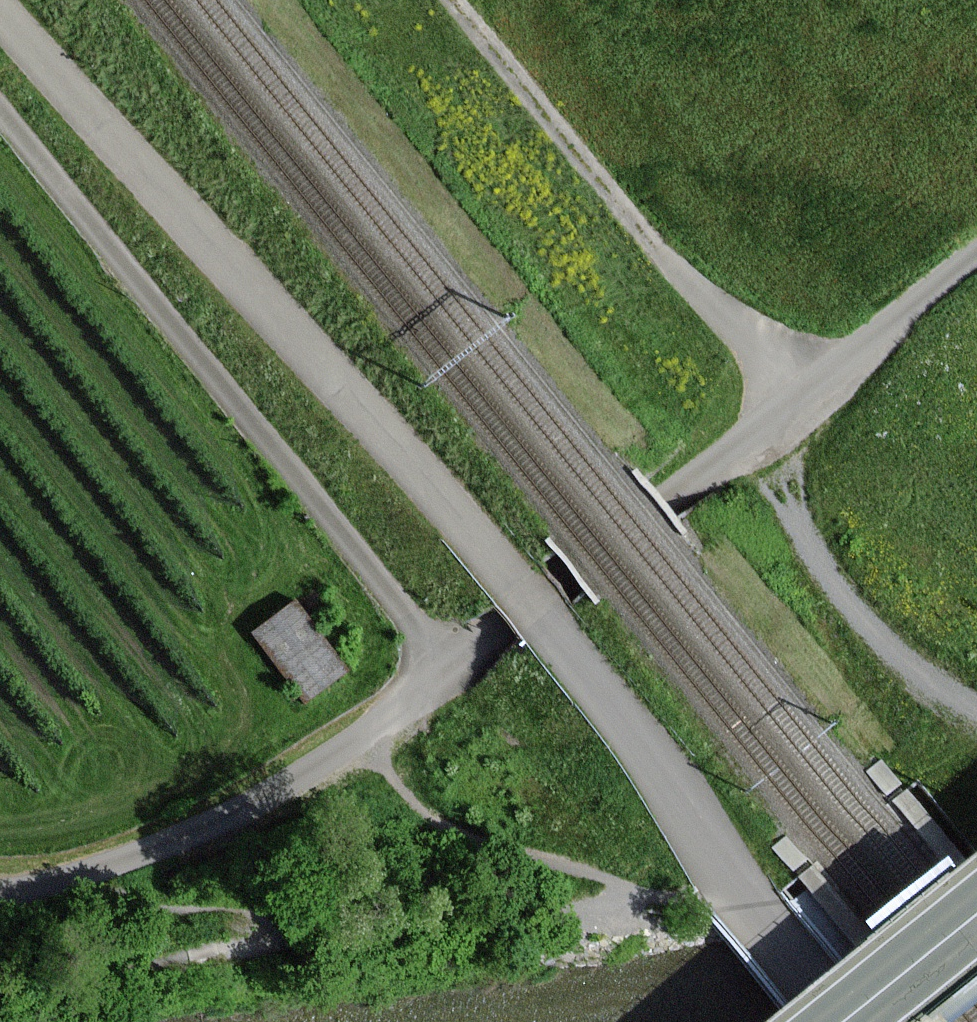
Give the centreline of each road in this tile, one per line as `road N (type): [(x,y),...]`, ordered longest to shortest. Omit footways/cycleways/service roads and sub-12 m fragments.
road 1 (unclassified): [(578,673),(0,15)]
road 2 (unclassified): [(0,118),(270,446),(437,678)]
road 3 (unclassified): [(450,0),(791,398)]
road 4 (unclassified): [(0,897),(191,833),(437,678)]
road 5 (unclassified): [(437,678),(677,508),(791,398)]
road 6 (track): [(754,904),(578,673)]
road 7 (unclassified): [(791,398),(976,255)]
road 8 (primary): [(836,1021),(976,908)]
road 9 (unclassified): [(843,1021),(754,904)]

